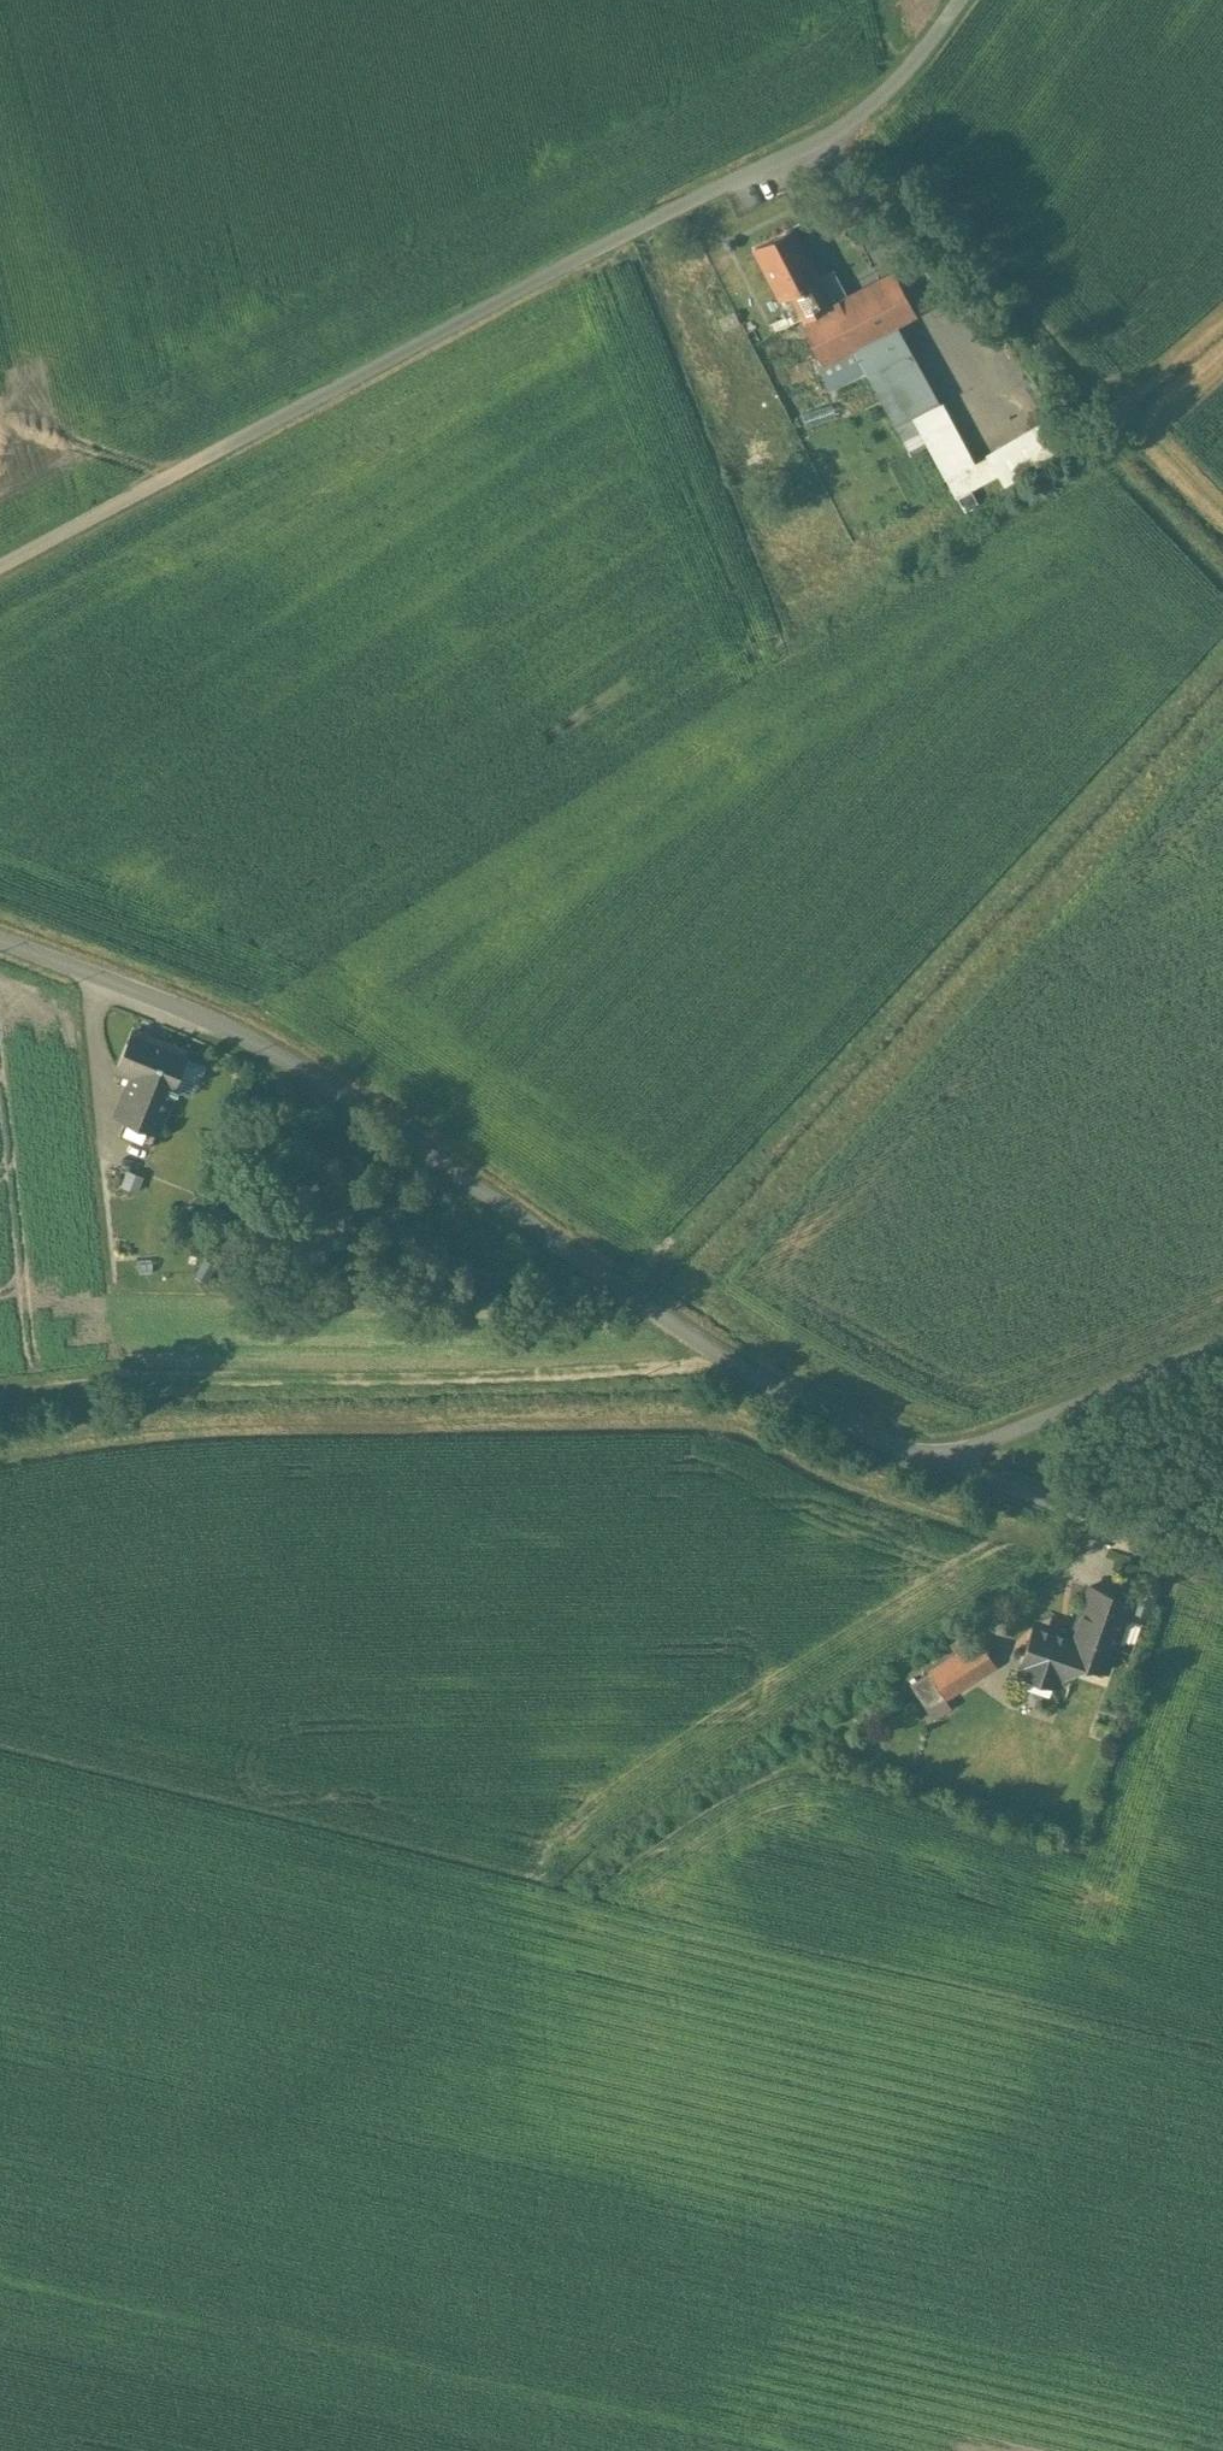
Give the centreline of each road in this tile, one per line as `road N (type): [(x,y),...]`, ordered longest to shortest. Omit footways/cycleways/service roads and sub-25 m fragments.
road 1 (unclassified): [(965,0),(878,113),(0,575)]
road 2 (unclassified): [(0,940),(262,1050),(721,1360),(822,1420),(956,1471)]
road 3 (track): [(721,1360),(705,1376),(139,1385),(0,1401)]
road 4 (residential): [(1222,1345),(984,1448),(956,1471)]
road 5 (unclassified): [(956,1471),(1222,1562)]

